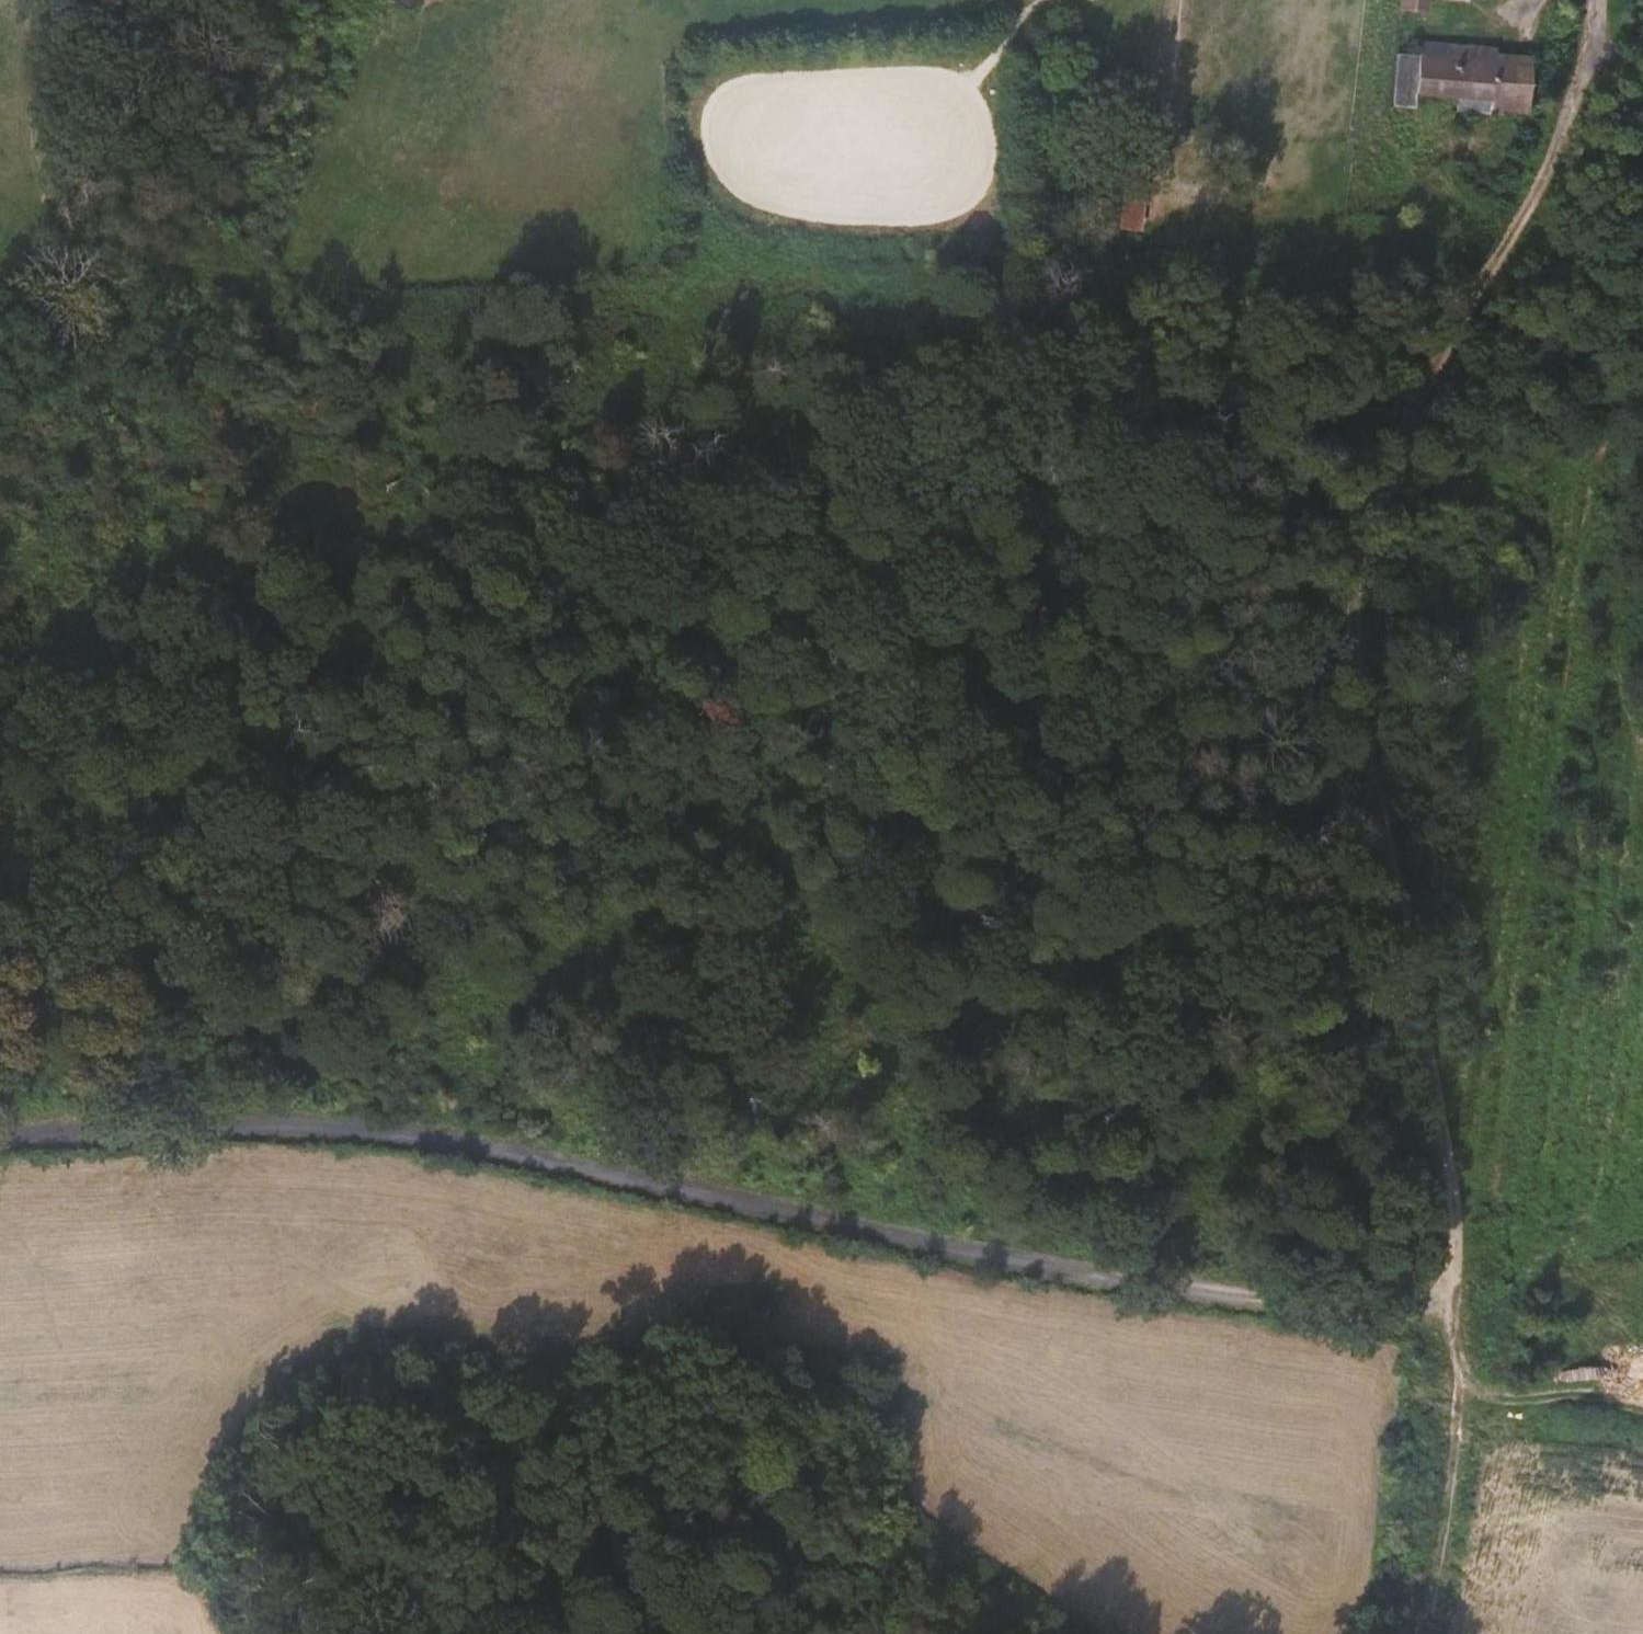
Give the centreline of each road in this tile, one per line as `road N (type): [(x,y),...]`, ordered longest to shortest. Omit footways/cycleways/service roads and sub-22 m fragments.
road 1 (track): [(1605,0),(1567,140),(1470,309),(1389,475),(1359,599),(1361,712),(1472,1383),(1430,1633)]
road 2 (track): [(1455,1276),(1419,1304),(1364,1316),(1116,1279),(435,1136),(289,1122),(0,1135)]

